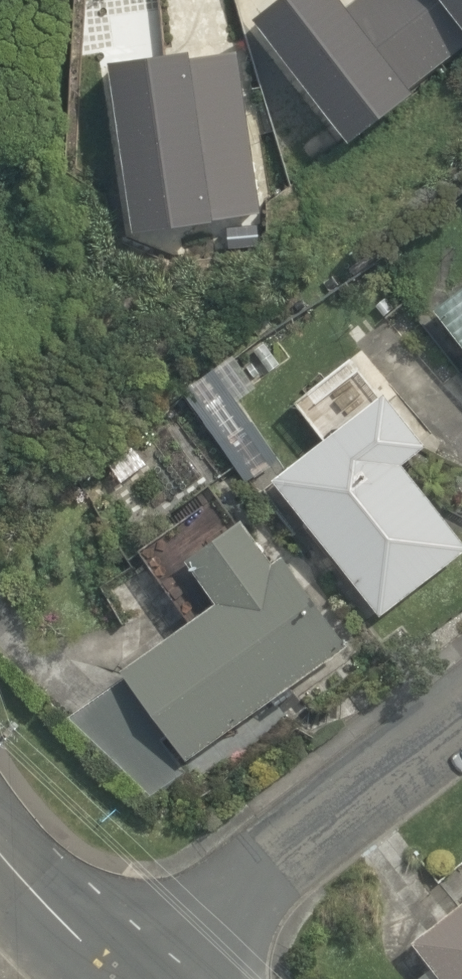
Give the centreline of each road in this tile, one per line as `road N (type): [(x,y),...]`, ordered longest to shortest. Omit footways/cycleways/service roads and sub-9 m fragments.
road 1 (residential): [(114,968),(461,704)]
road 2 (tertiary): [(0,856),(18,882),(114,968)]

